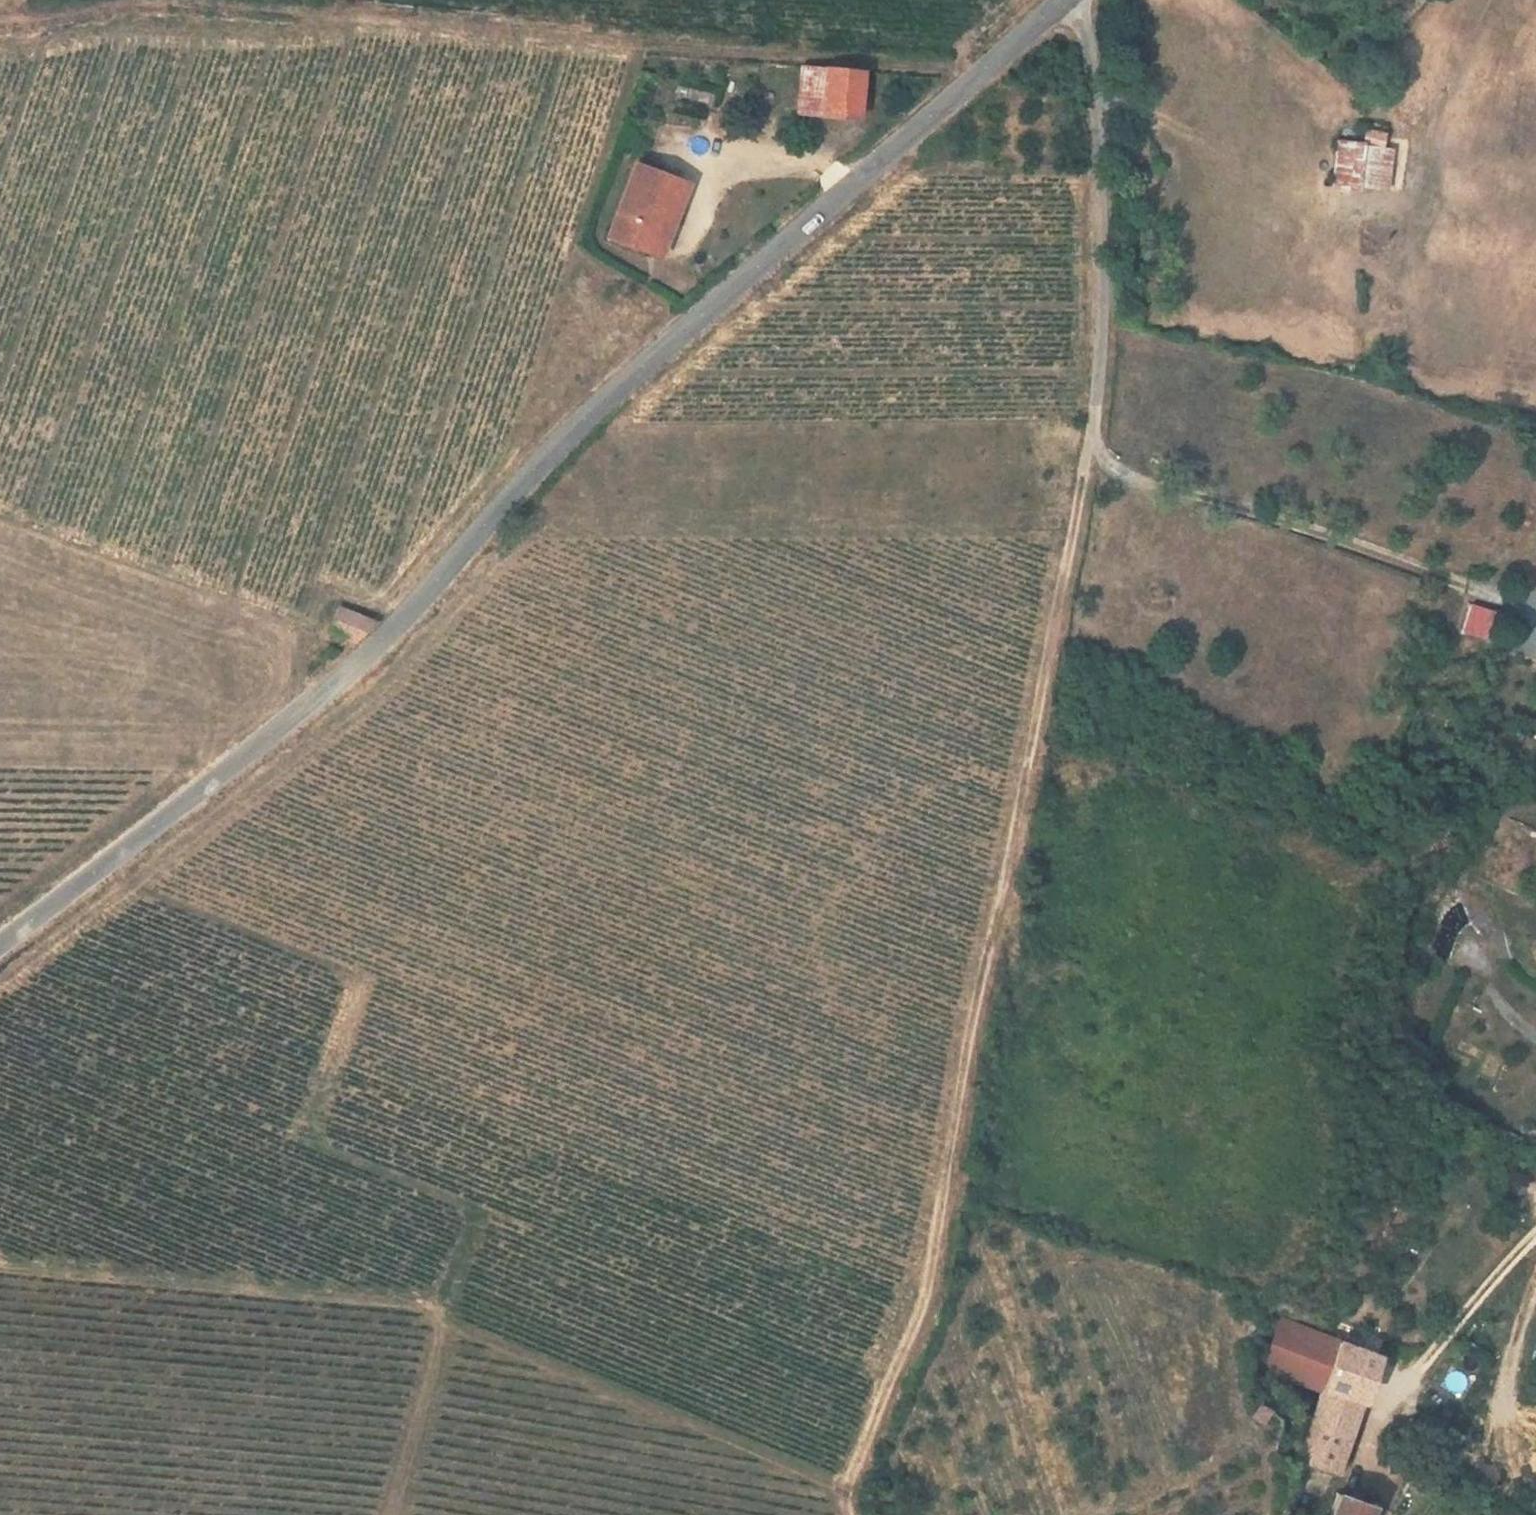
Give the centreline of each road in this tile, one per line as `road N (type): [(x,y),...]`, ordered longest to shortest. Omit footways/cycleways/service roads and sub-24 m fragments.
road 1 (tertiary): [(0,945),(373,654),(623,384),(1066,0)]
road 2 (track): [(848,1514),(852,1471),(923,1306),(970,1031),(1092,433)]
road 3 (track): [(0,36),(133,15),(981,76)]
road 4 (track): [(1530,610),(1139,479),(1102,457),(1092,433),(1104,307),(1090,43),(1079,0)]

